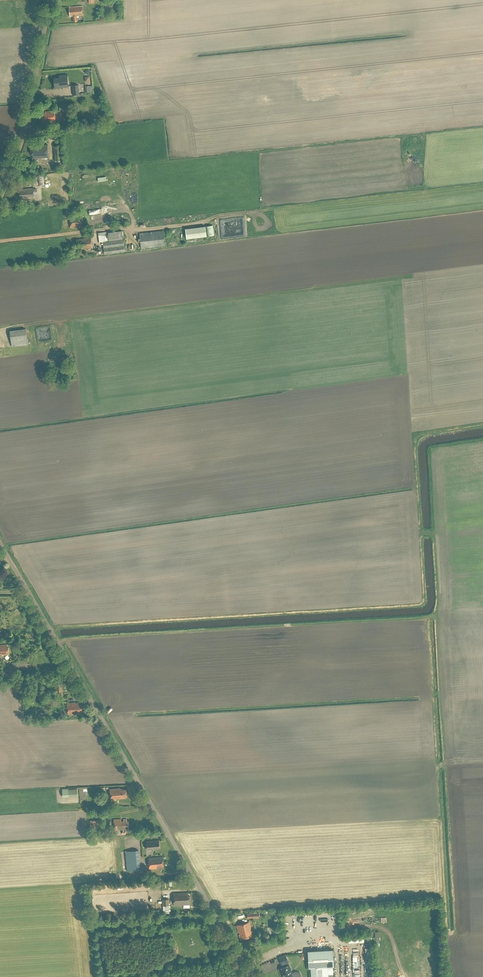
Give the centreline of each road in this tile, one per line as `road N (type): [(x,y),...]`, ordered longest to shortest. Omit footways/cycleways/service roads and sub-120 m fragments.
road 1 (unclassified): [(252,976),(0,543)]
road 2 (unclassified): [(0,200),(33,114),(52,0)]

